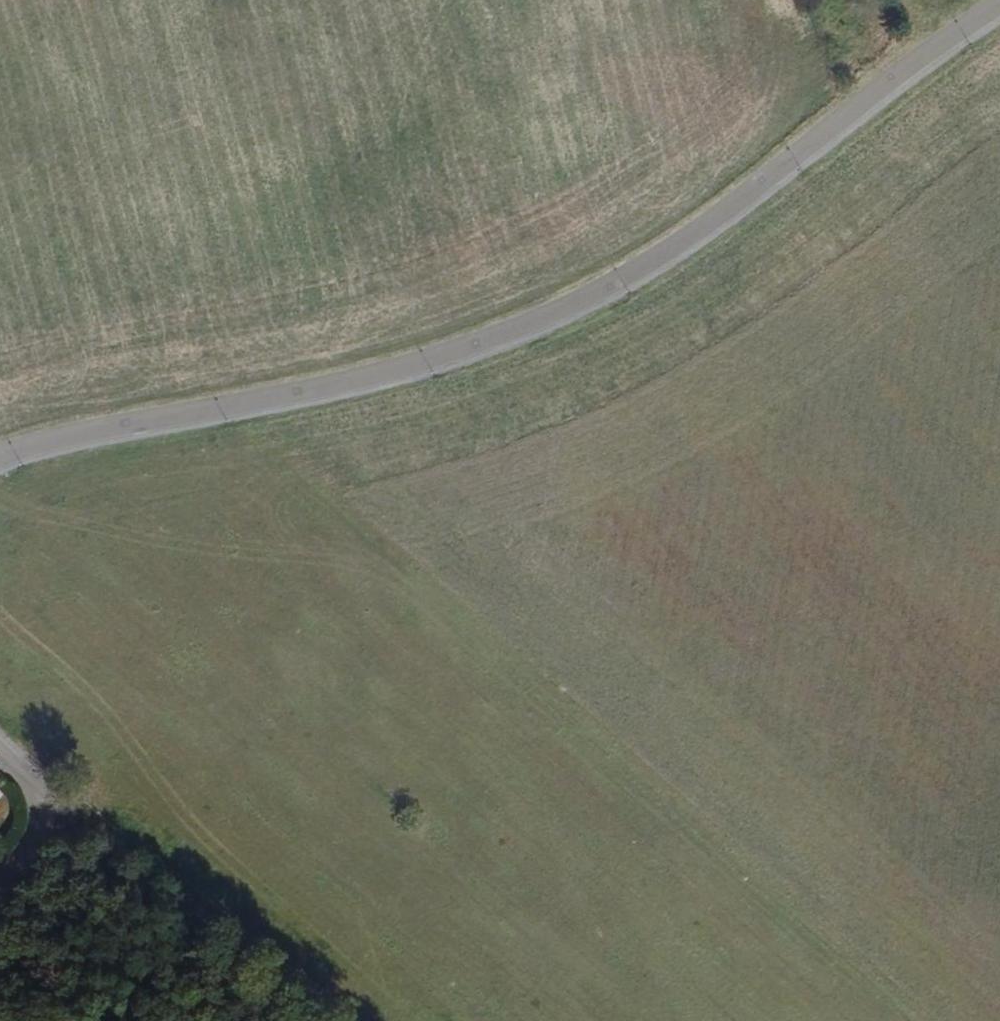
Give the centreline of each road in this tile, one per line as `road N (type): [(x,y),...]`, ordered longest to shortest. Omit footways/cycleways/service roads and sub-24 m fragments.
road 1 (tertiary): [(0,466),(59,446),(325,396),(553,324),(638,283),(741,213),(999,14)]
road 2 (residential): [(0,752),(33,780),(42,807),(39,838),(0,880)]

